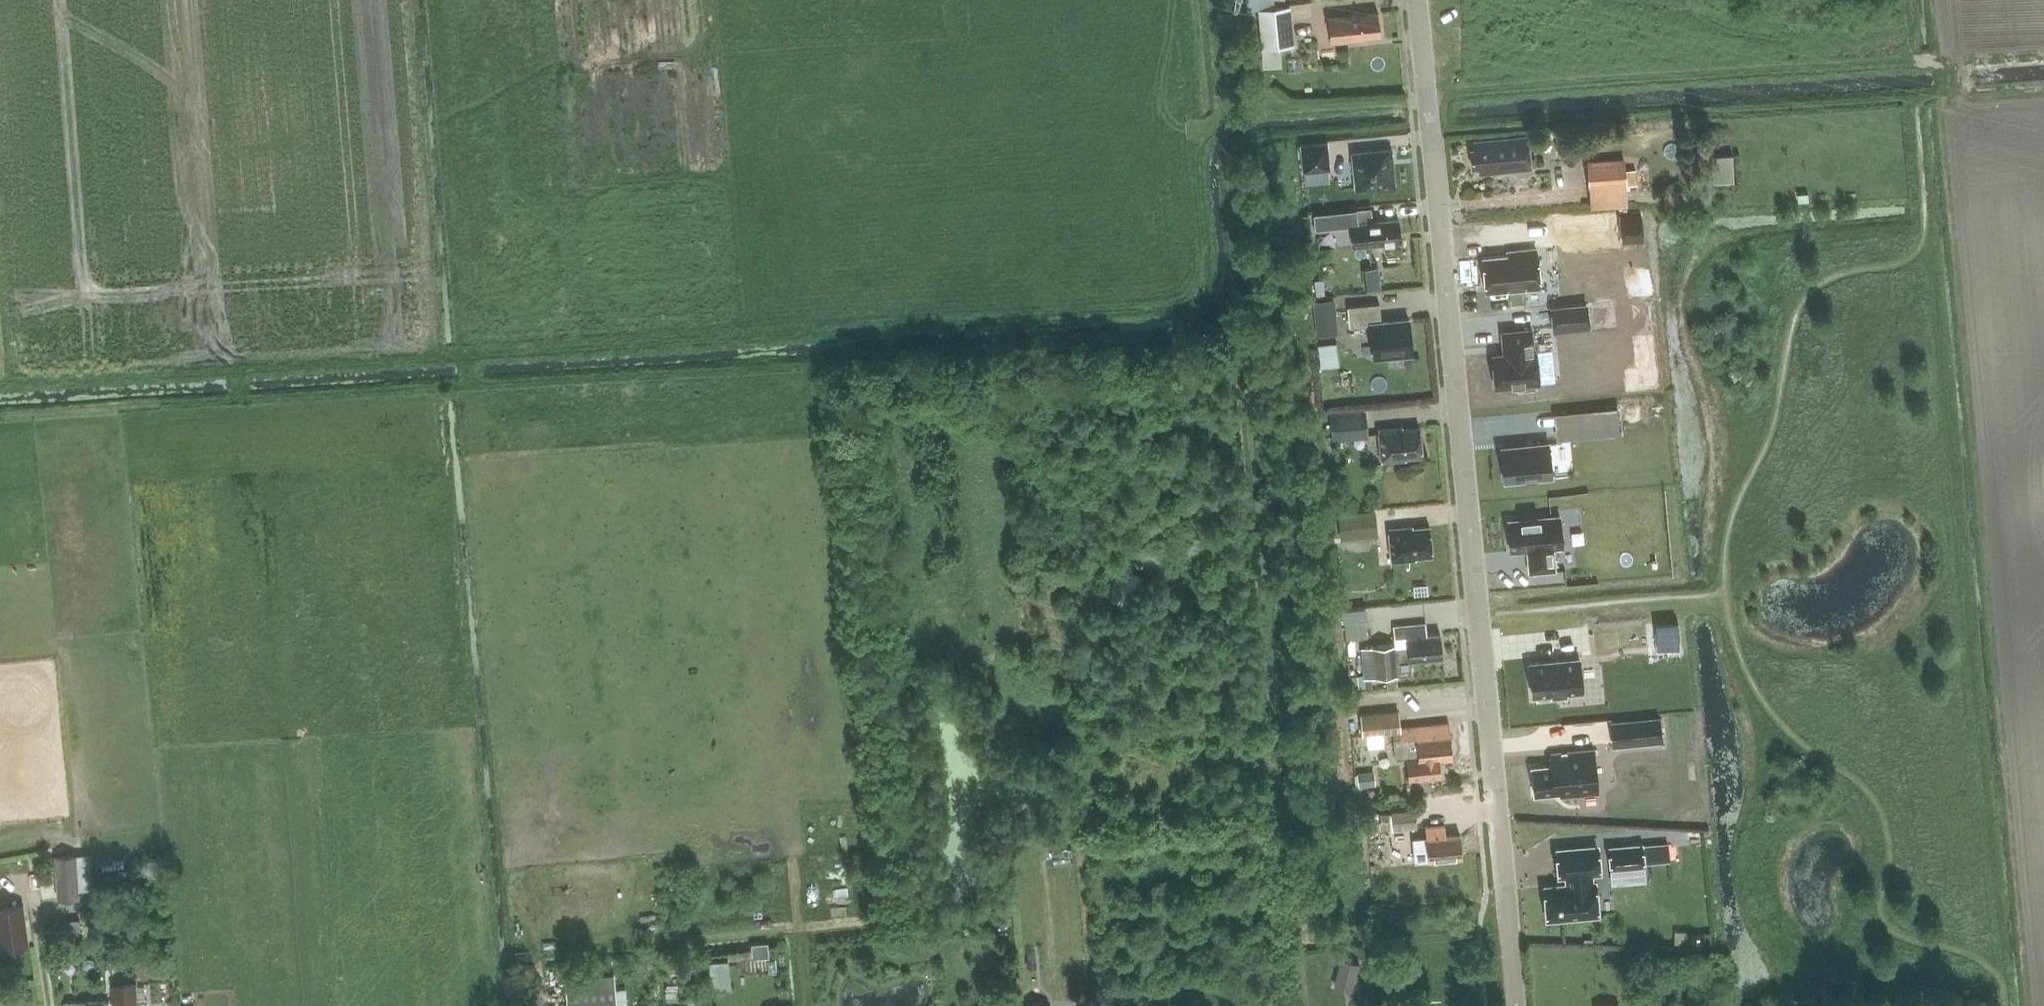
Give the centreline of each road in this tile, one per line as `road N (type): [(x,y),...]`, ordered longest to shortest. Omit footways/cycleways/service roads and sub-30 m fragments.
road 1 (residential): [(1516,1005),(1416,0)]

